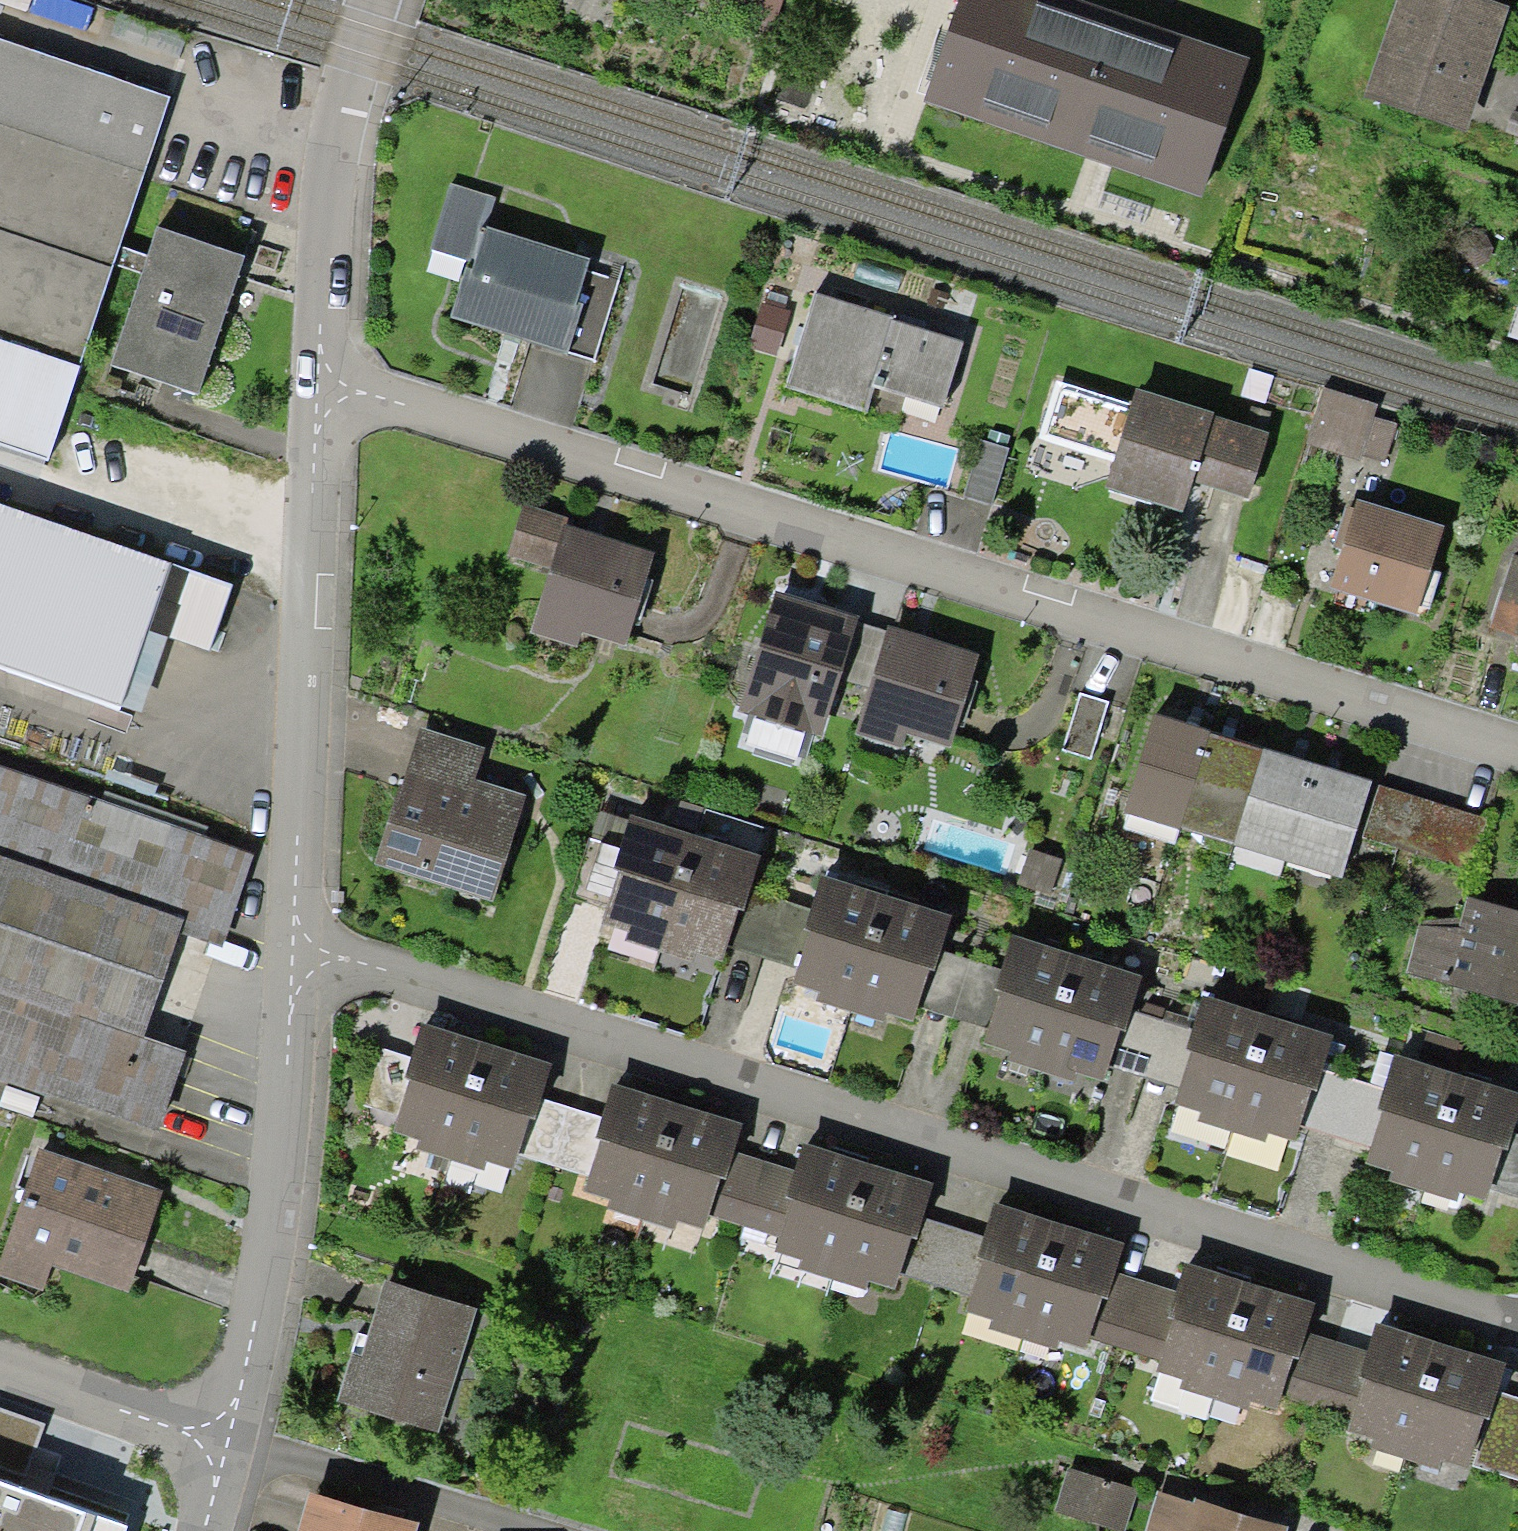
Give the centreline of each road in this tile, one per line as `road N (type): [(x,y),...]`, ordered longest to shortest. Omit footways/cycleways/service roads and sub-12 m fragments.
road 1 (residential): [(305,948),(1517,1323)]
road 2 (residential): [(330,388),(1517,744)]
road 3 (residential): [(305,948),(330,388)]
road 4 (residential): [(236,1435),(278,1261),(305,948)]
road 5 (residential): [(330,388),(348,124),(386,0)]
road 6 (residential): [(0,1356),(236,1435)]

